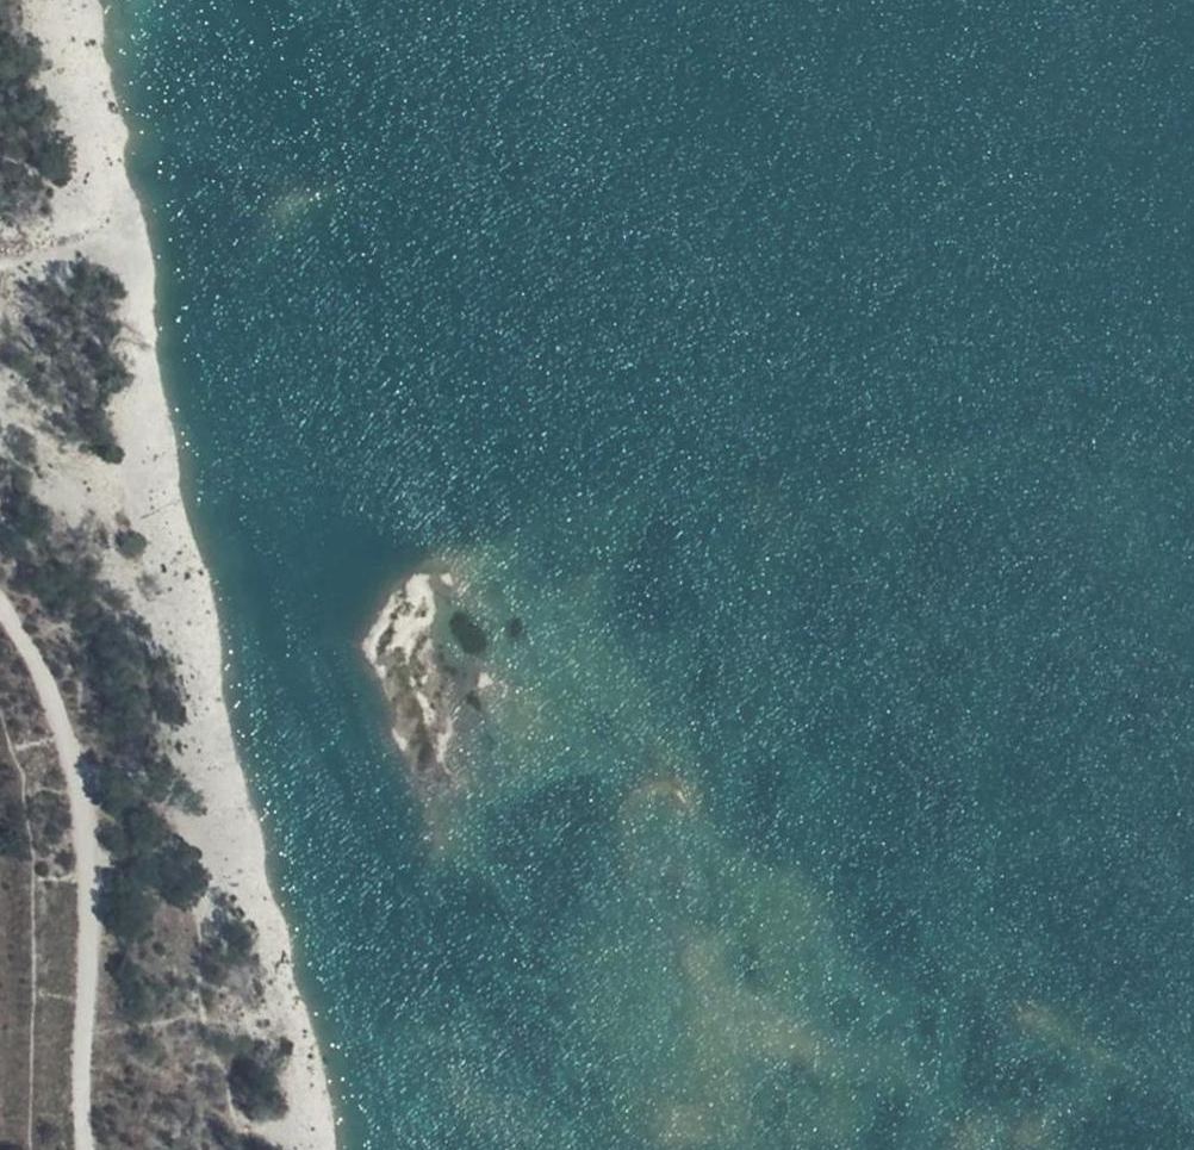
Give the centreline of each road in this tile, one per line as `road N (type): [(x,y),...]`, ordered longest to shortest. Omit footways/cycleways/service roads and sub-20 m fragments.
road 1 (track): [(85,1149),(89,852),(76,759),(27,642),(0,600)]

